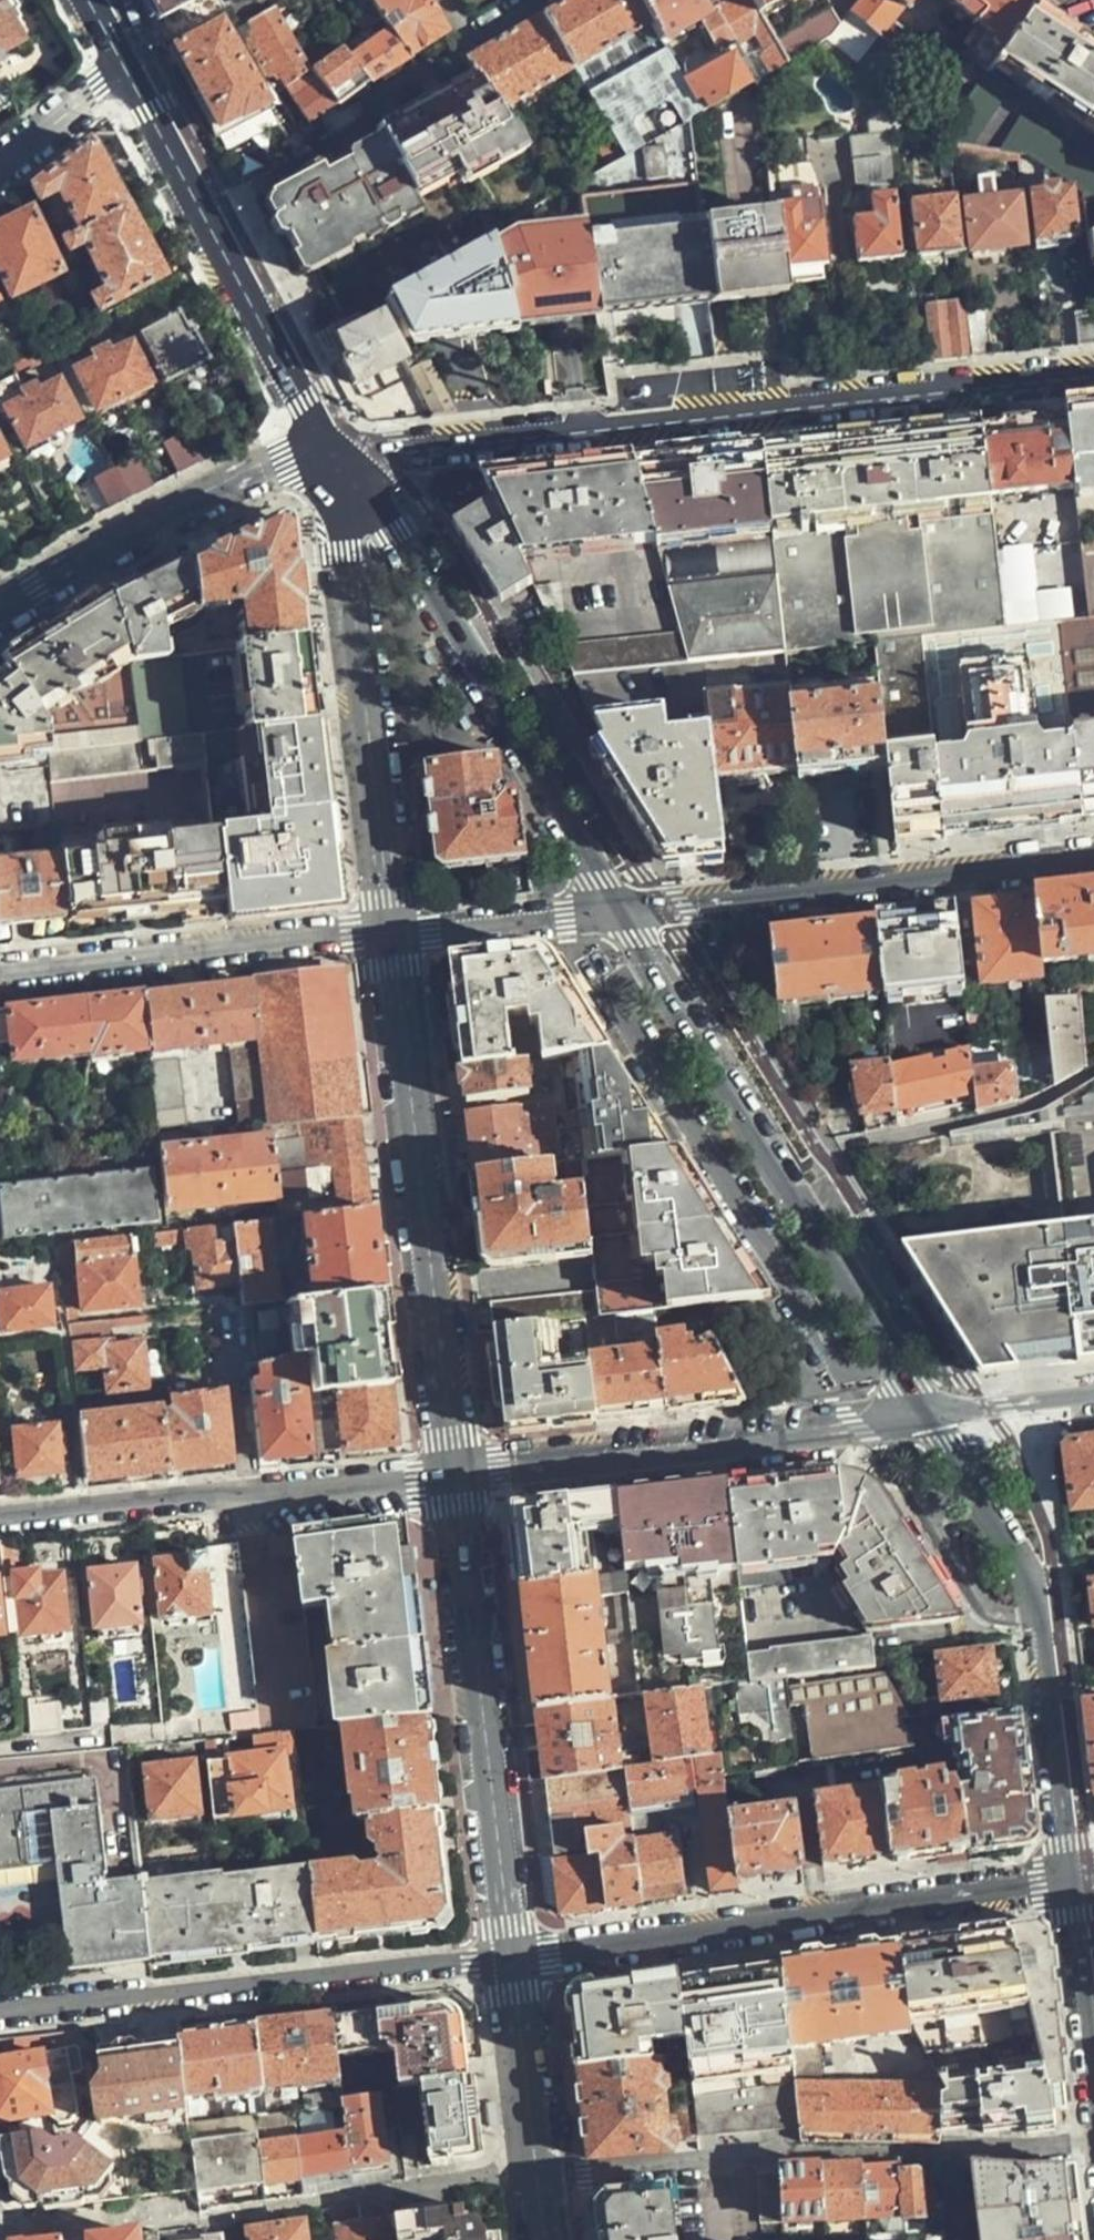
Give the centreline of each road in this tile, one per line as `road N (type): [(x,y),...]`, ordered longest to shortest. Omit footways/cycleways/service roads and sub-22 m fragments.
road 1 (residential): [(323,451),(1093,373)]
road 2 (primary): [(926,1417),(620,914)]
road 3 (residential): [(512,1959),(1074,1878)]
road 4 (primary): [(620,914),(395,533),(323,451)]
road 5 (primary): [(392,934),(455,1473)]
road 6 (residential): [(0,2011),(512,1959)]
road 7 (primary): [(1074,1878),(1041,1615),(1023,1569),(926,1417)]
road 8 (primary): [(455,1473),(512,1959)]
road 9 (primary): [(323,451),(352,555),(392,934)]
road 10 (residential): [(1093,863),(620,914)]
road 11 (residential): [(926,1417),(455,1473)]
road 12 (primary): [(125,67),(323,451)]
road 13 (residential): [(0,974),(392,934)]
road 14 (residential): [(0,610),(221,493),(323,451)]
road 15 (primary): [(512,1959),(545,2239)]
road 16 (residential): [(392,934),(620,914)]
road 17 (residential): [(455,1473),(248,1496)]
road 18 (residential): [(466,43),(312,138)]
road 19 (primary): [(1093,2053),(1074,1878)]
road 20 (unknown): [(248,1496),(77,1514)]
road 21 (residential): [(1093,1398),(926,1417)]
road 22 (residential): [(125,67),(0,166)]

